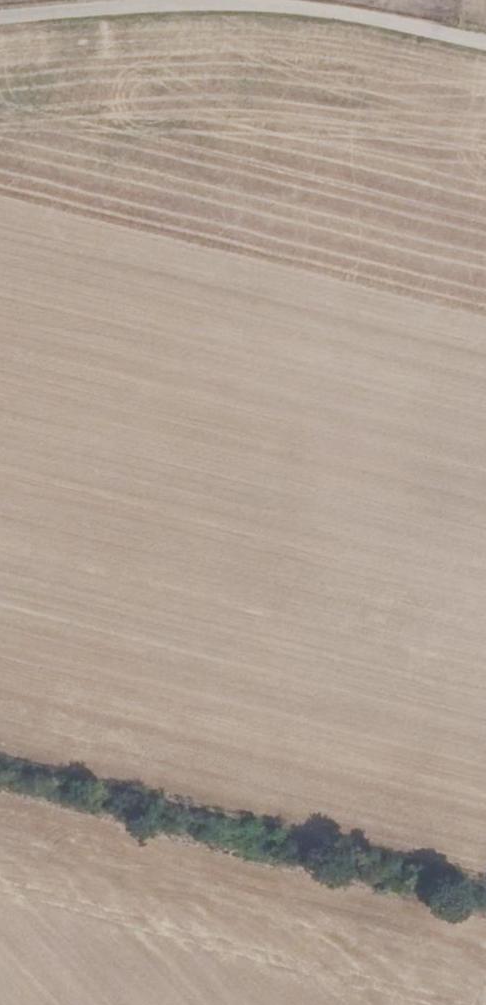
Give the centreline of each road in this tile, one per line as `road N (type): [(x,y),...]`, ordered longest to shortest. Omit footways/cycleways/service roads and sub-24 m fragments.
road 1 (track): [(0,17),(235,0)]
road 2 (track): [(301,0),(485,45)]

